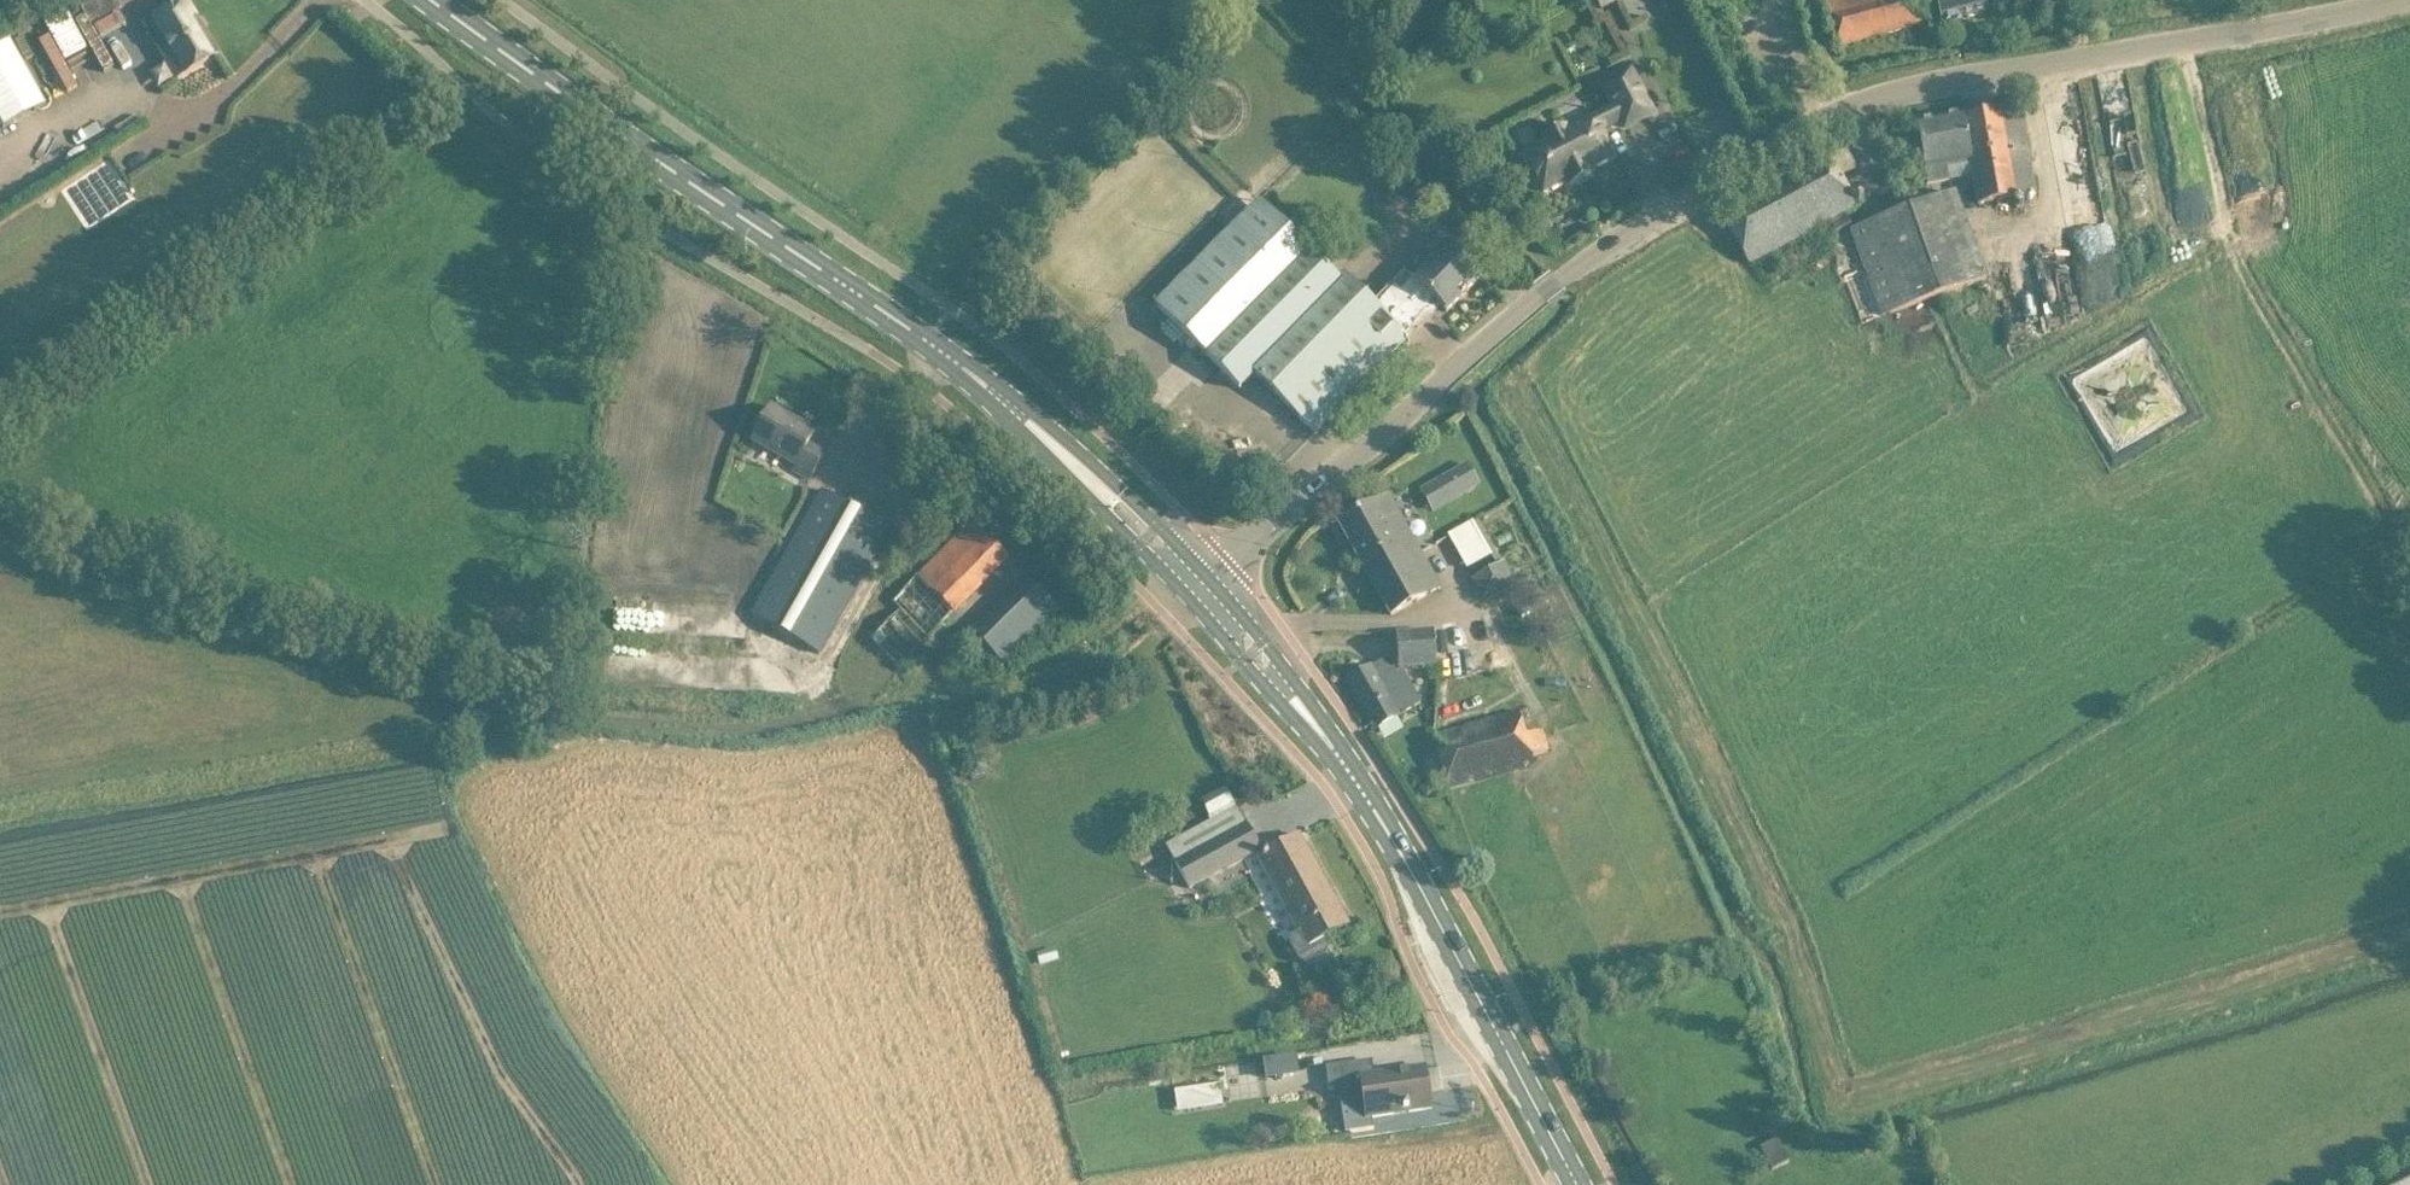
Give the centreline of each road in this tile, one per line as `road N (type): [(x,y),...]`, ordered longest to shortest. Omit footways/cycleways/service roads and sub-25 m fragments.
road 1 (unclassified): [(1195,584),(1560,281),(1815,125),(1892,94),(1987,74),(2408,0)]
road 2 (secondary): [(1195,584),(968,372),(431,0)]
road 3 (secondary): [(1576,1184),(1359,788),(1195,584)]

